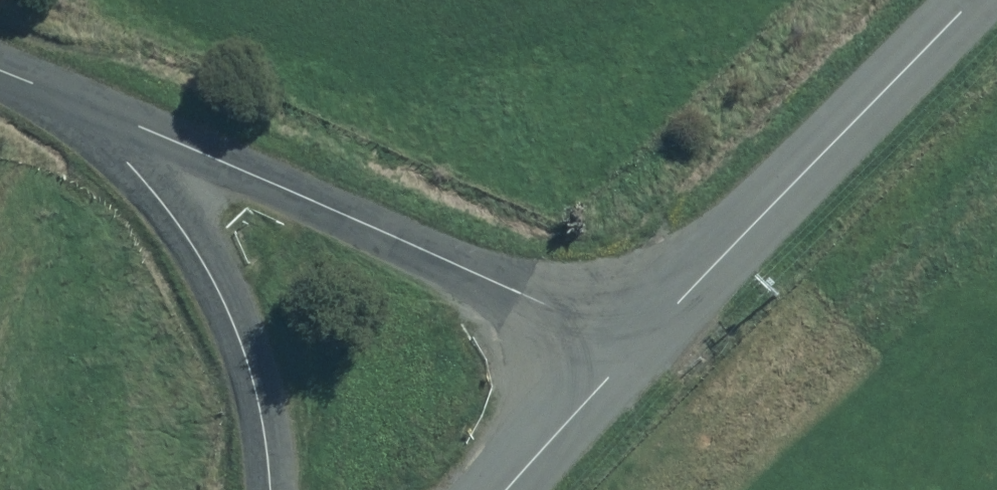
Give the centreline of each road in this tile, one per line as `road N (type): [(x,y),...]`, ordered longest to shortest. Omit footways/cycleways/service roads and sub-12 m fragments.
road 1 (unclassified): [(638,349),(37,89)]
road 2 (unclassified): [(638,349),(979,0)]
road 3 (unclassified): [(37,89),(129,160),(193,243),(243,334),(263,415),(266,489)]
road 4 (unclassified): [(513,489),(638,349)]

